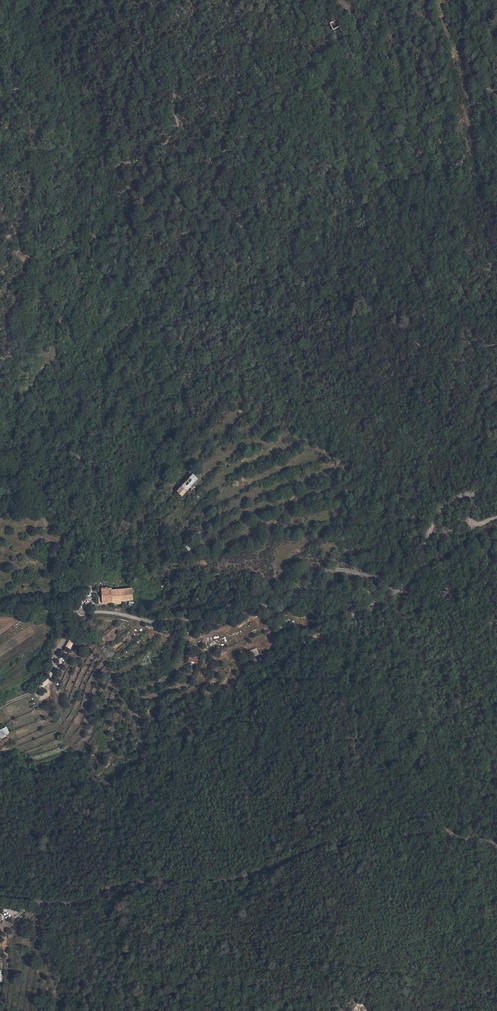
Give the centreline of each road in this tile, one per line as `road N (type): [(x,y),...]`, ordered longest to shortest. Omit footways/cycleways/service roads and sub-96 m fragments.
road 1 (unclassified): [(496,516),(472,524),(471,501),(459,497),(434,519),(394,582),(329,571),(280,603),(226,614),(153,623),(0,609)]

